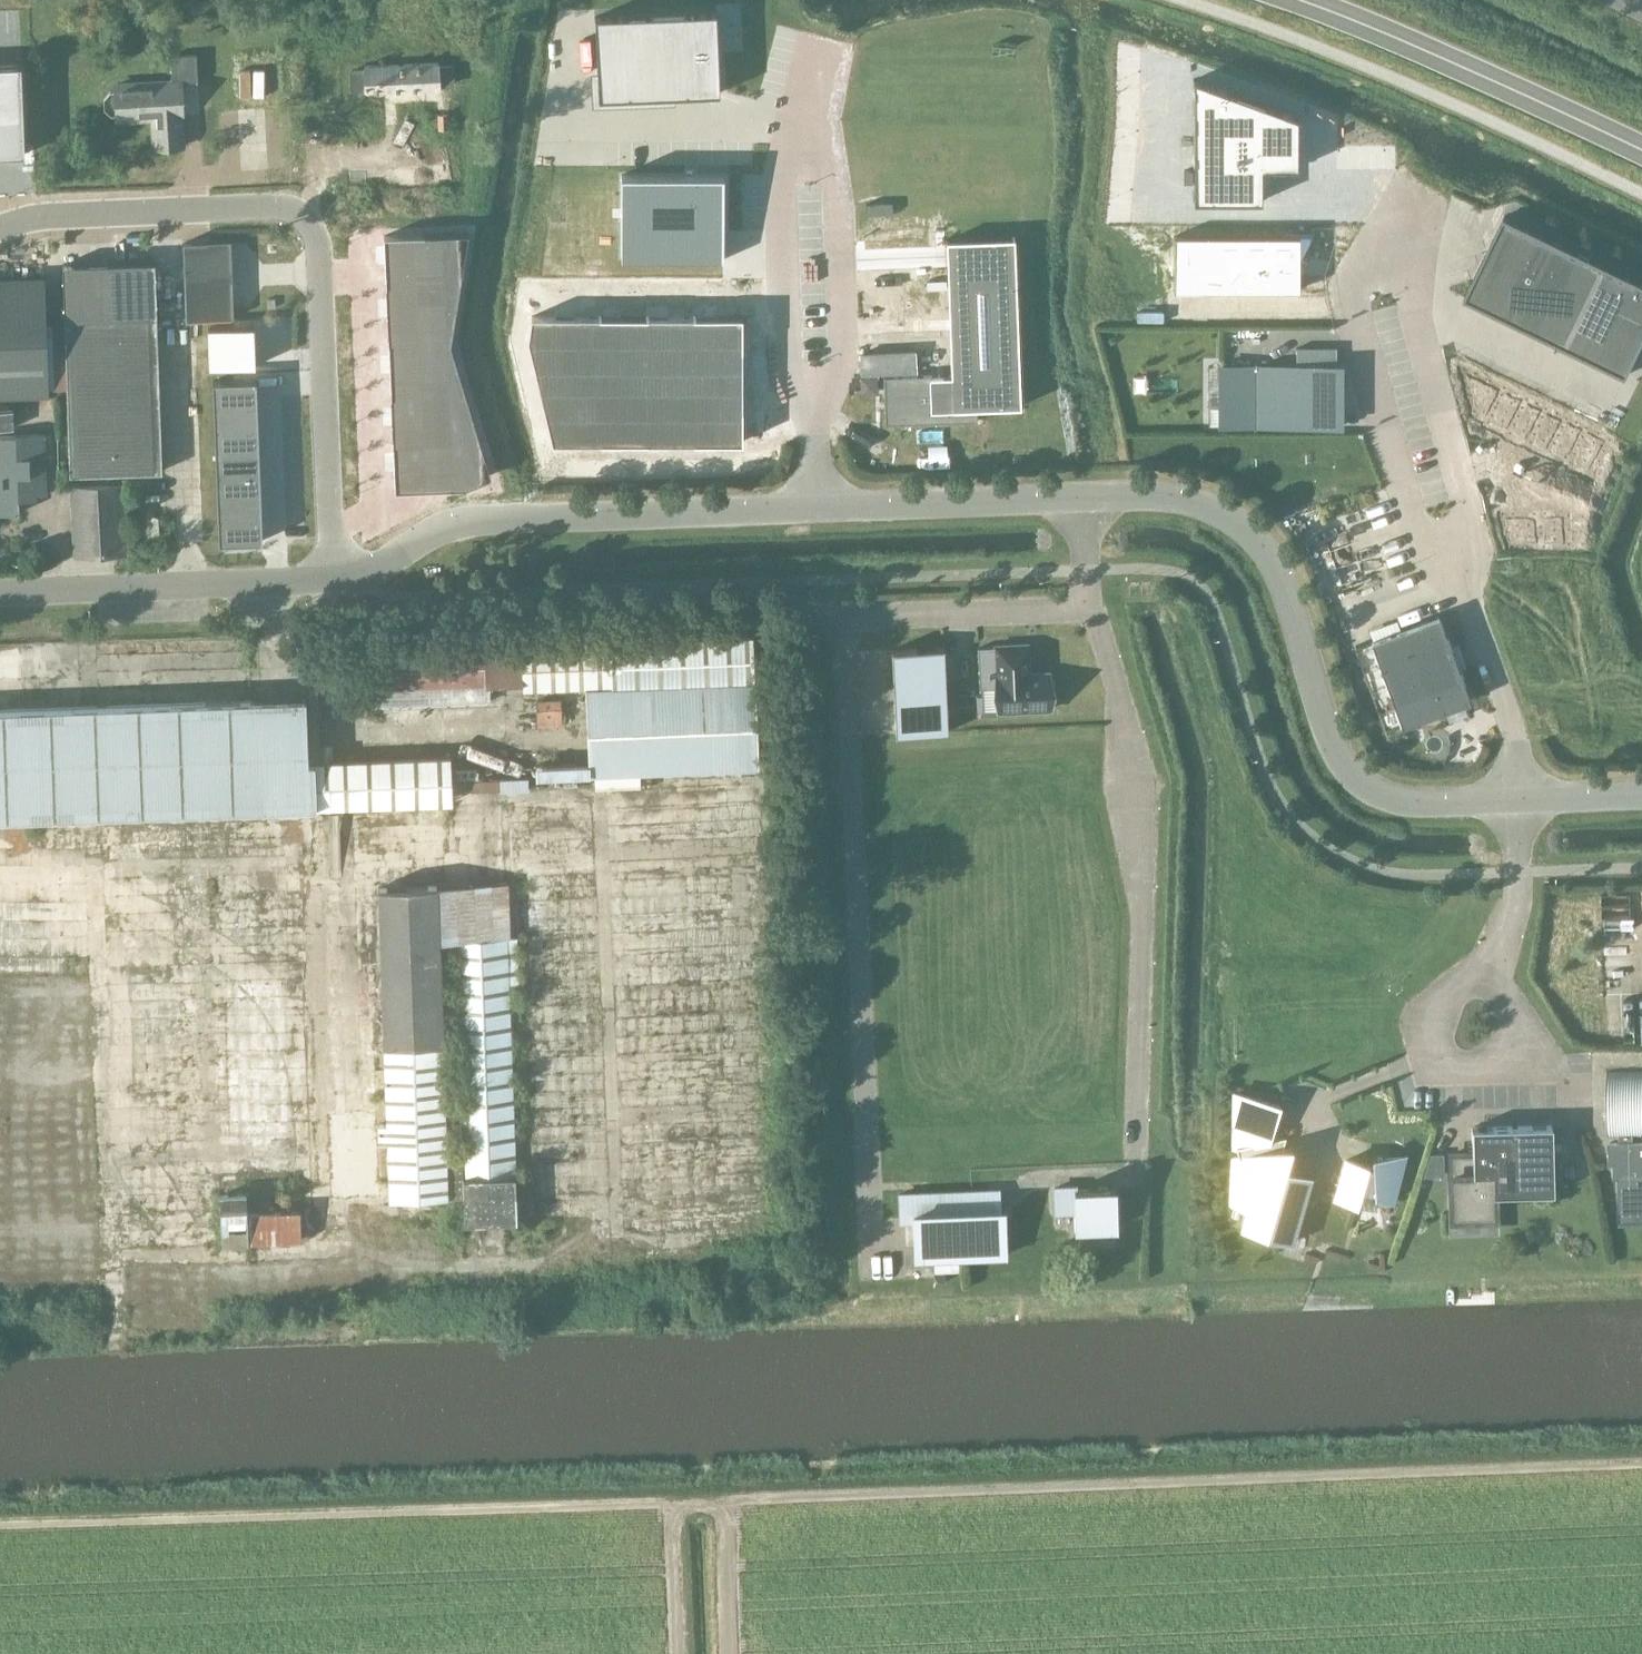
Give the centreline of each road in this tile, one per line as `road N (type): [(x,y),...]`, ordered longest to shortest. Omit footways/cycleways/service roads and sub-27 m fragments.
road 1 (unclassified): [(1641,794),(1418,802),(1368,788),(1330,740),(1288,599),(1266,556),(1236,523),(1179,498),(461,521),(369,572),(339,579)]
road 2 (unclassified): [(0,227),(40,216),(268,205),(301,214),(317,241),(339,579)]
road 3 (secondary): [(1641,150),(1301,0)]
road 4 (unclassified): [(339,579),(0,591)]

